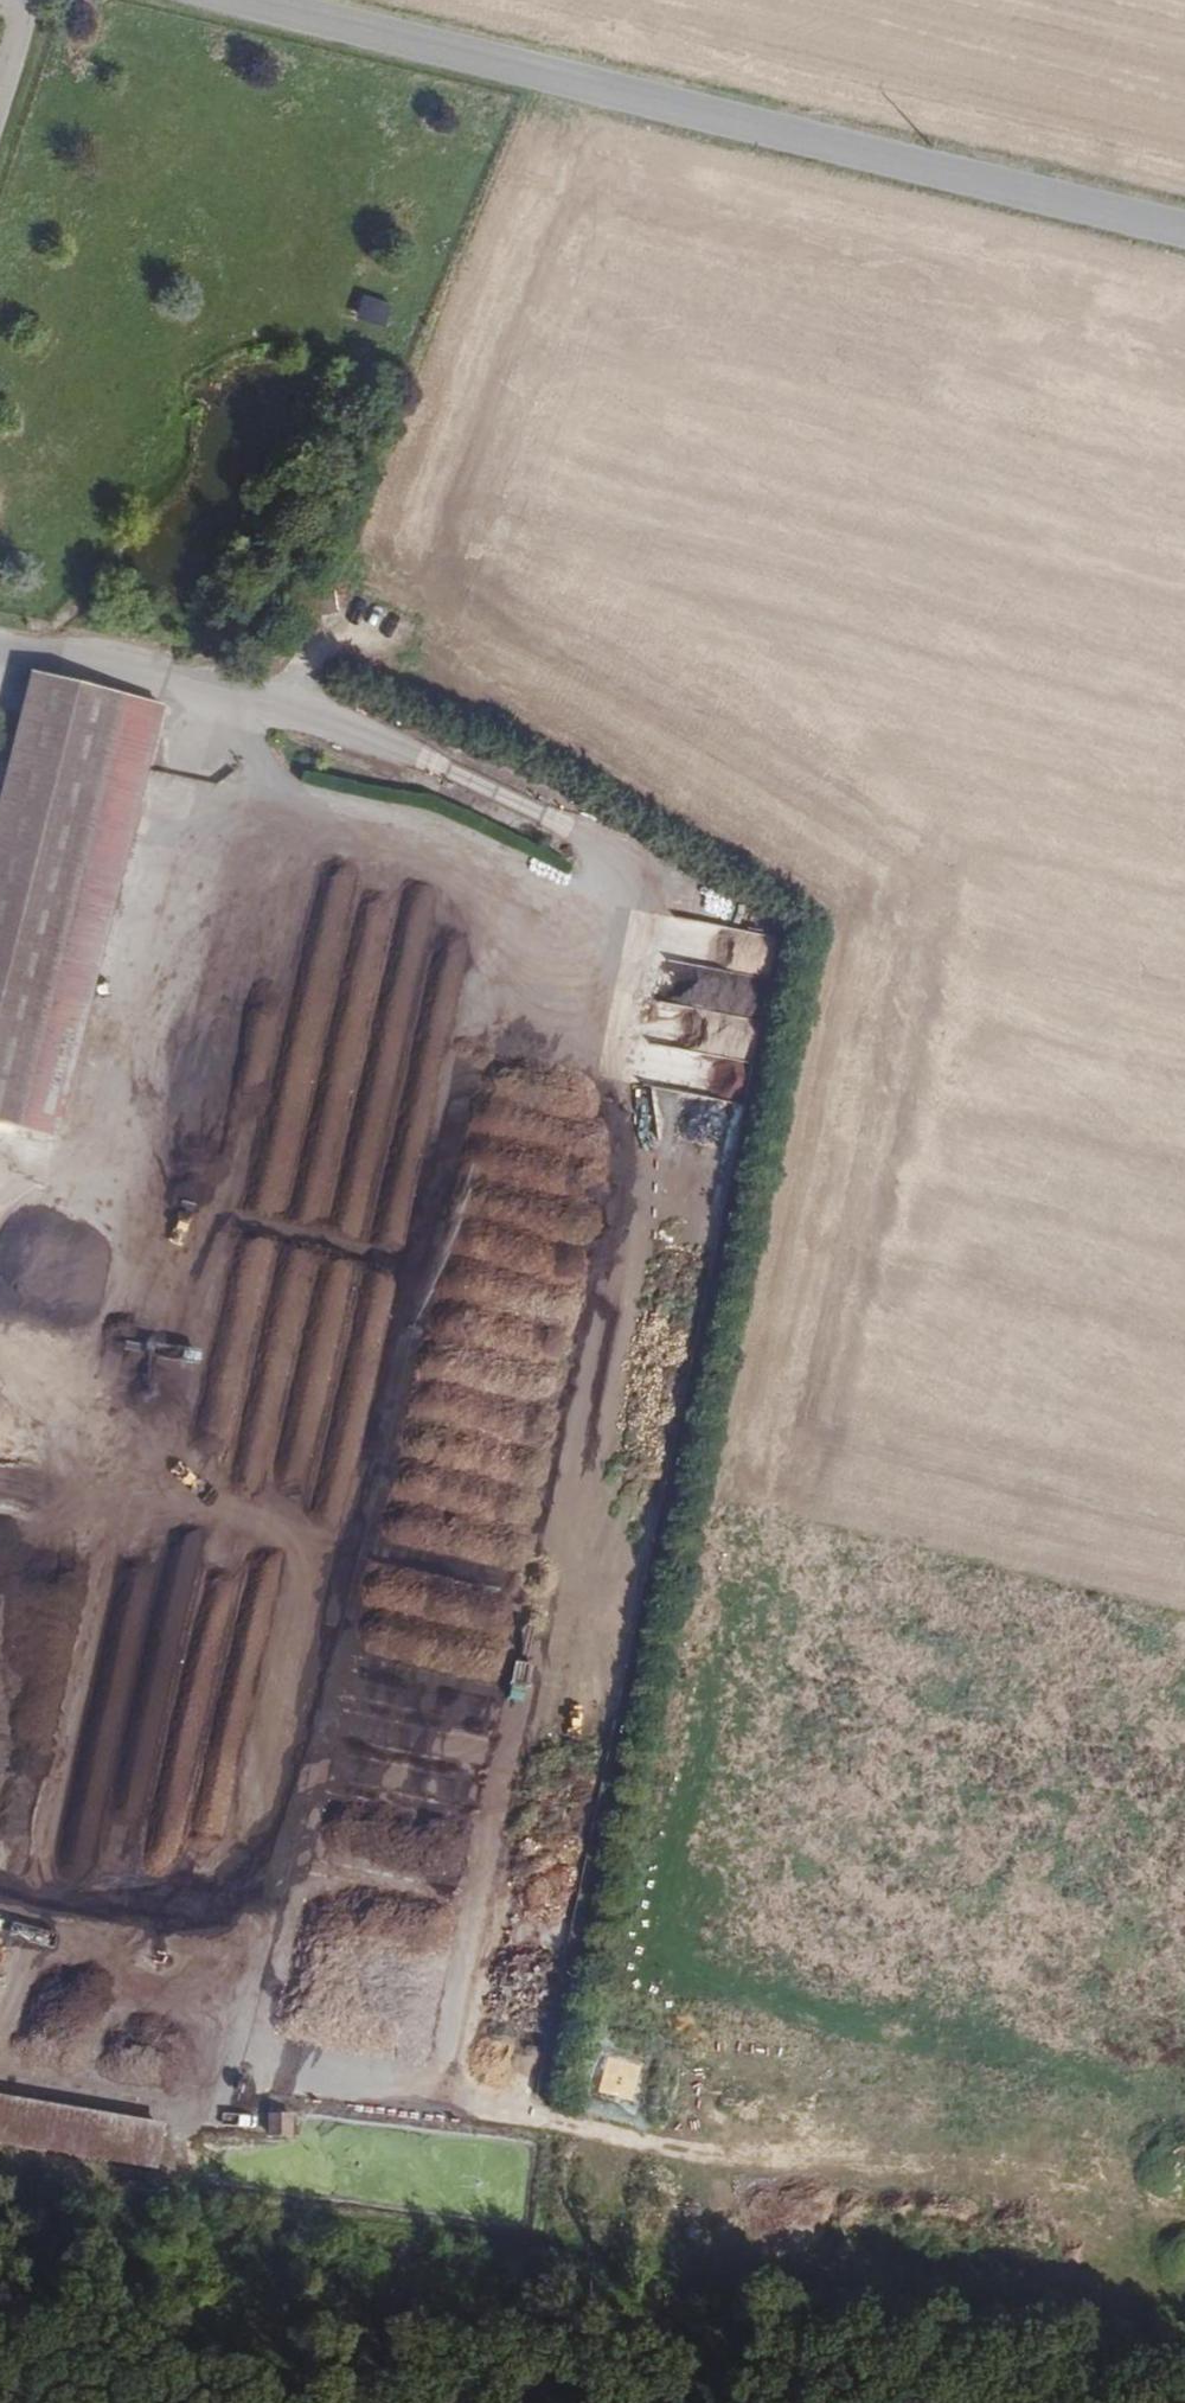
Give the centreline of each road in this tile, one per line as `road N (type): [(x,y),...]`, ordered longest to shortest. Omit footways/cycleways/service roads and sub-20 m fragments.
road 1 (tertiary): [(1184,227),(246,0)]

